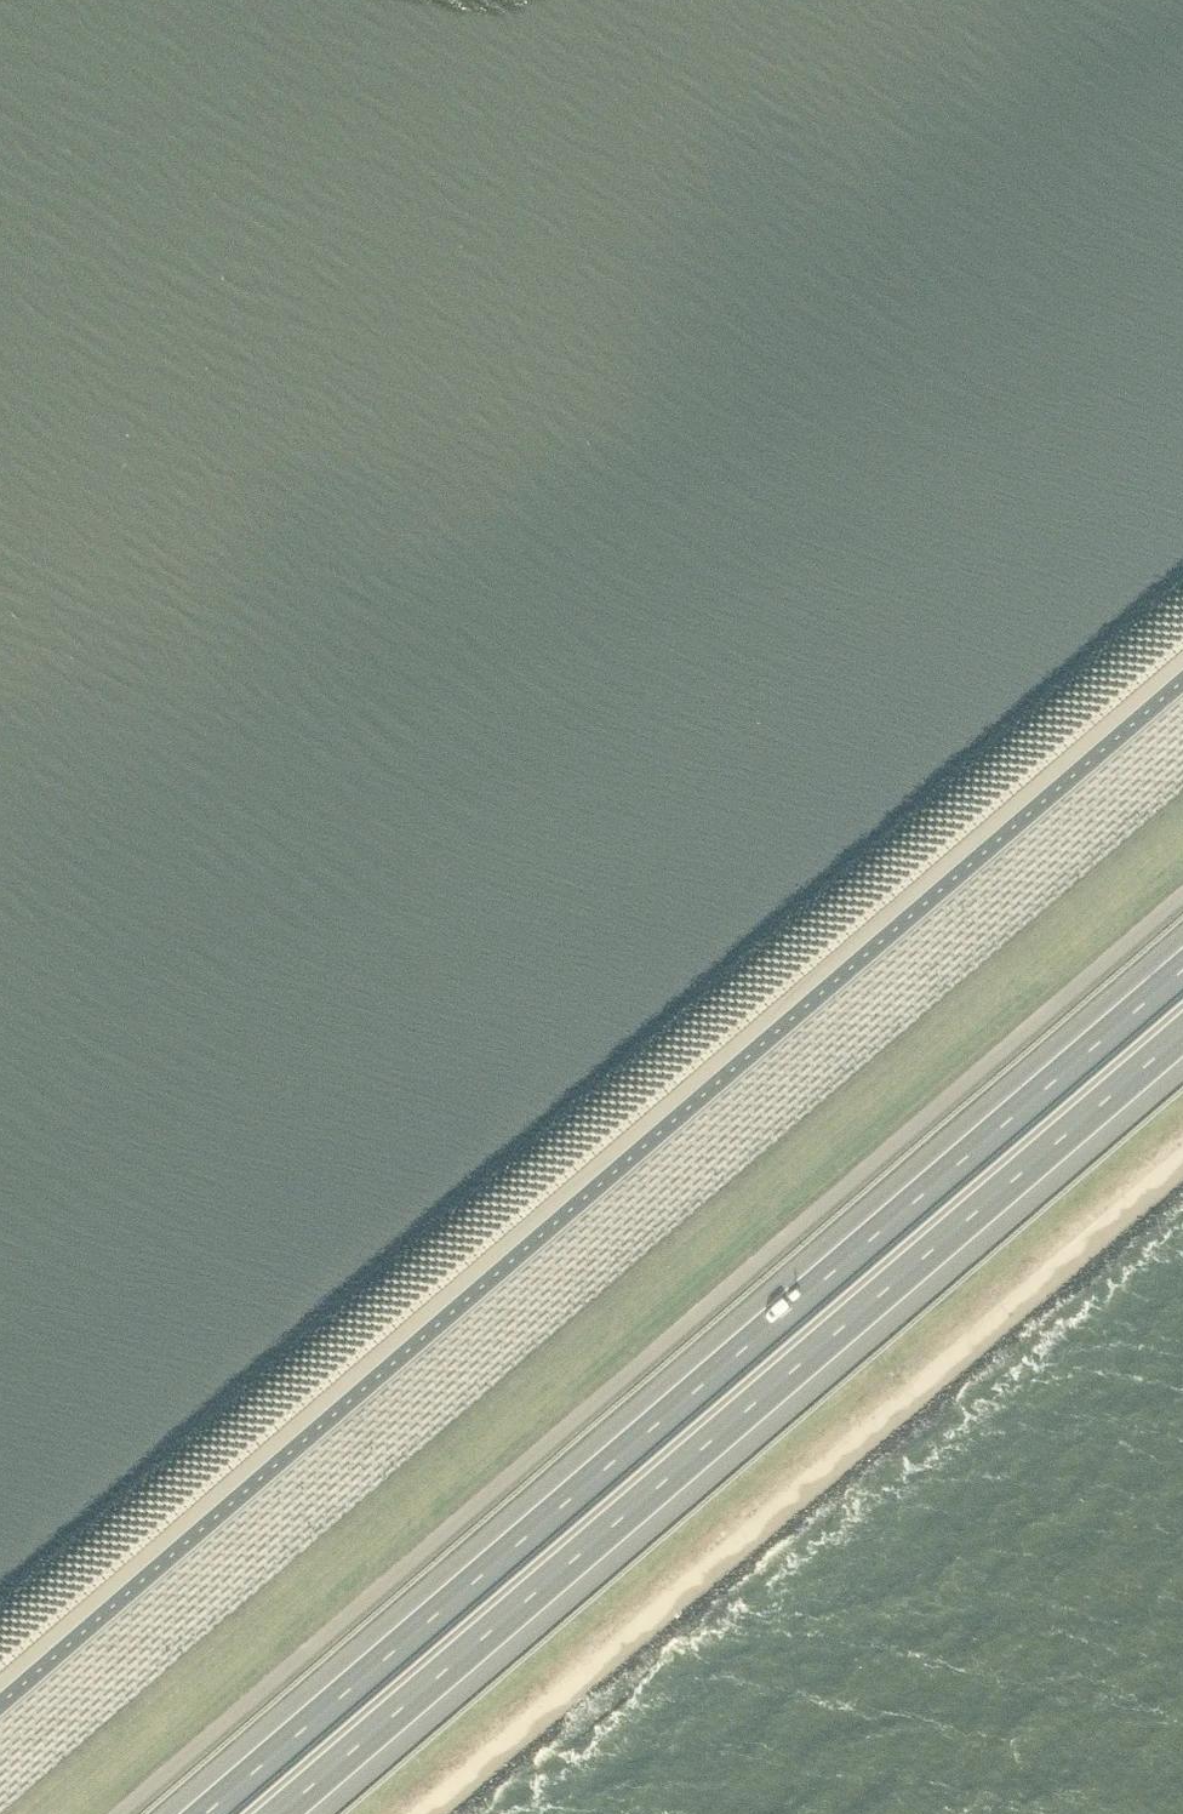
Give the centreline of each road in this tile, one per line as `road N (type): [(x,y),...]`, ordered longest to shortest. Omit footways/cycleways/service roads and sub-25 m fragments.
road 1 (motorway): [(1182,973),(209,1813)]
road 2 (motorway): [(288,1813),(1182,1037)]

